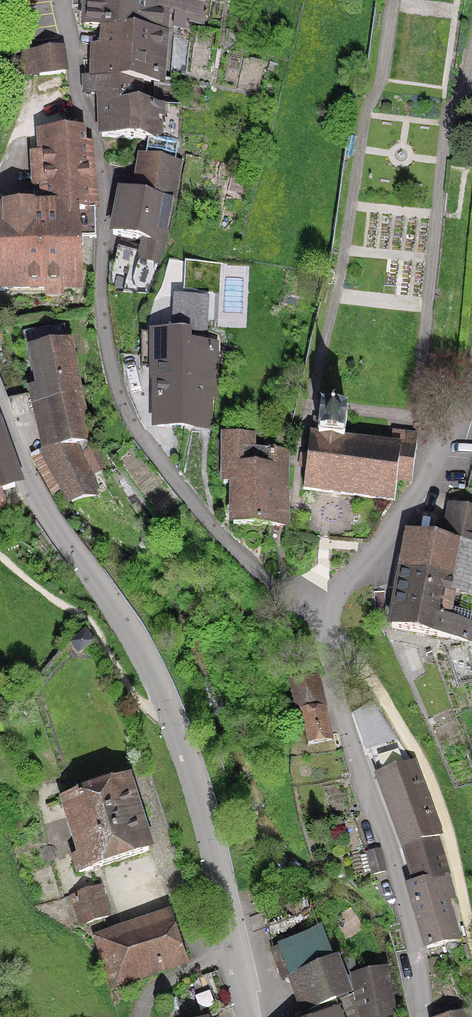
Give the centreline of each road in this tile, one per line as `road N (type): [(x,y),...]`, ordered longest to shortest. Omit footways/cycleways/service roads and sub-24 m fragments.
road 1 (residential): [(0,422),(37,500),(133,637),(169,710),(249,1016)]
road 2 (residential): [(324,615),(340,711),(410,933),(422,1016)]
road 3 (residential): [(324,615),(425,762),(448,822),(471,936)]
road 4 (residential): [(471,379),(418,495),(324,615)]

